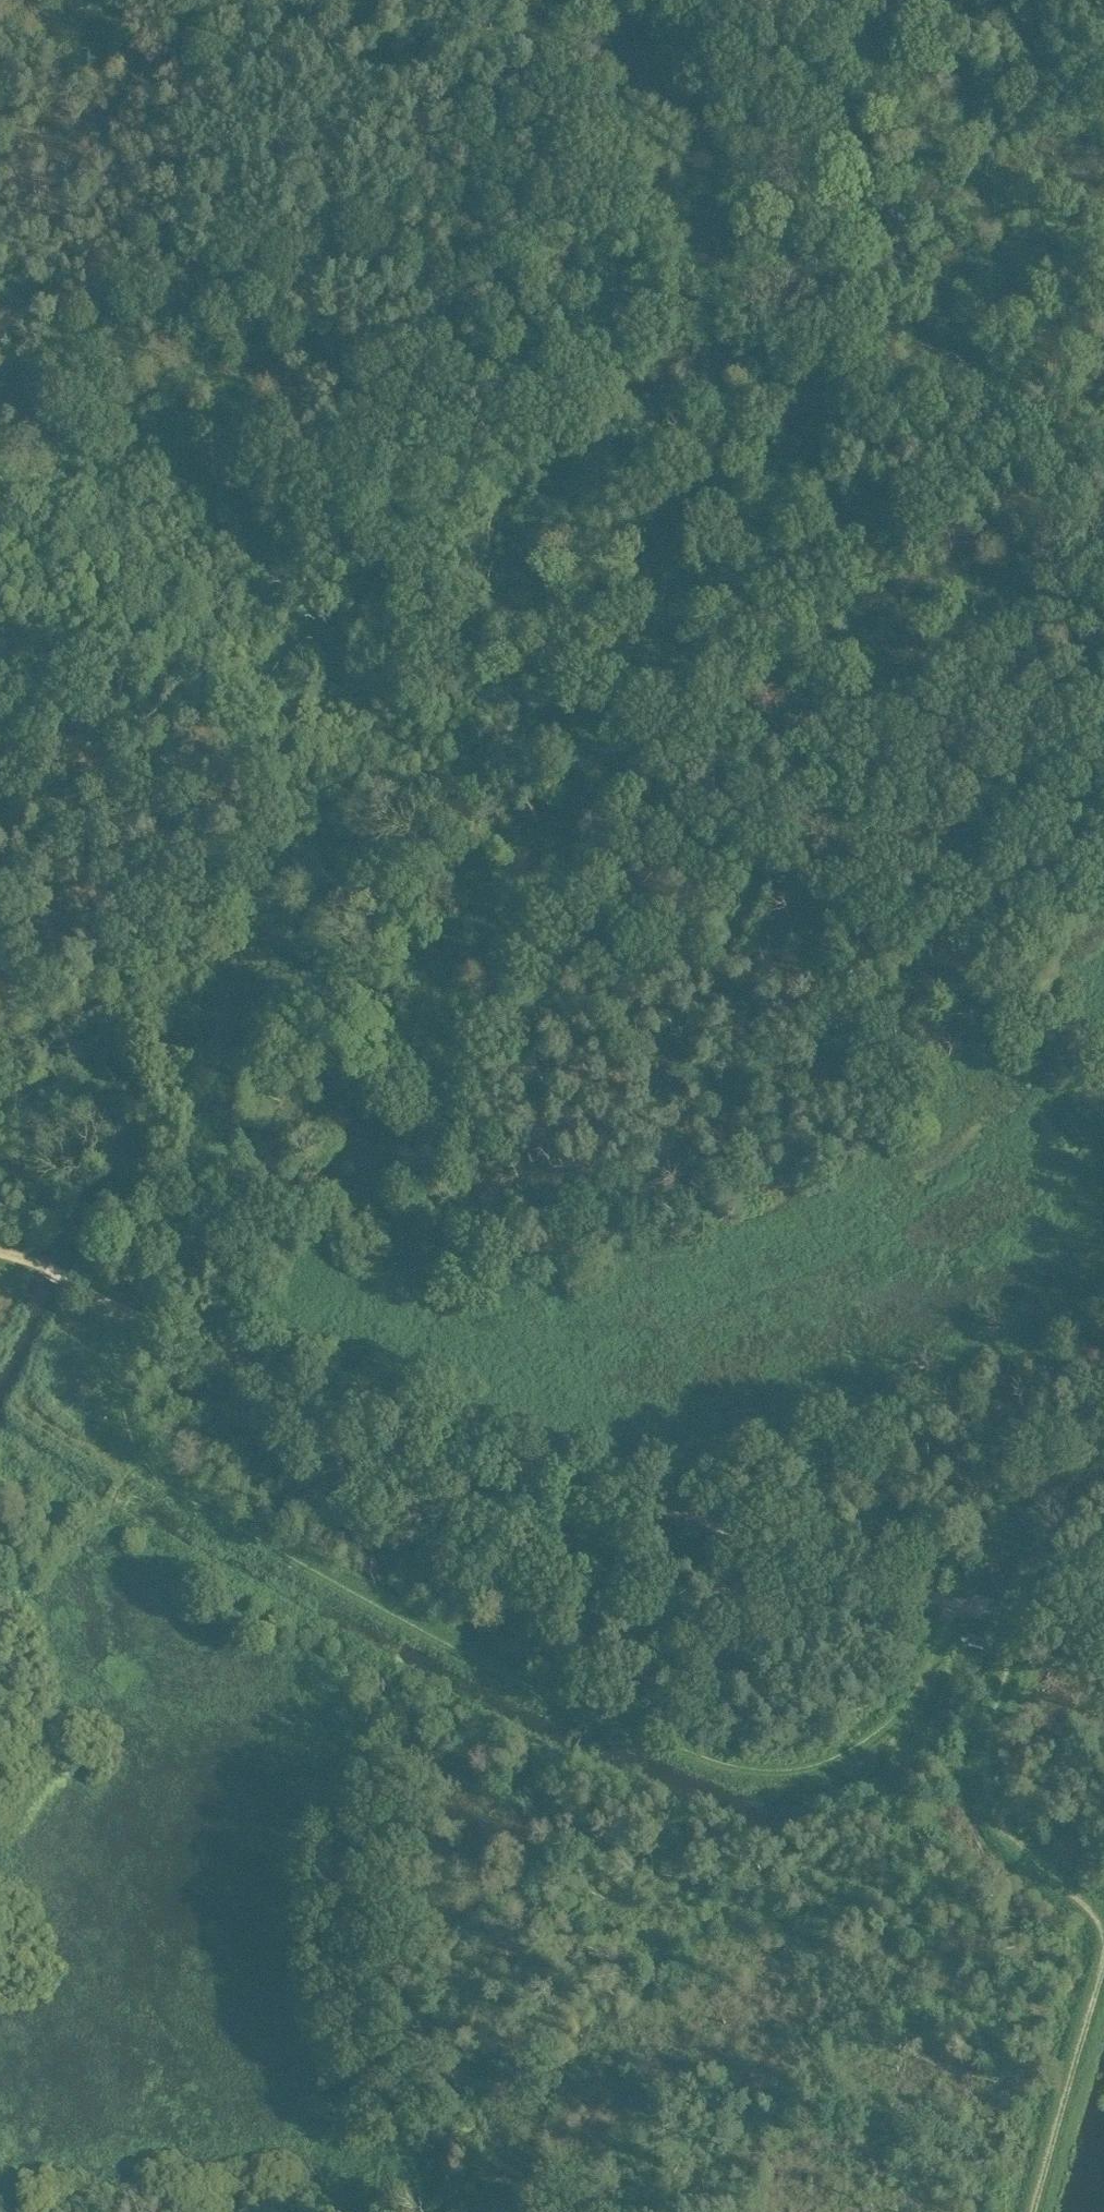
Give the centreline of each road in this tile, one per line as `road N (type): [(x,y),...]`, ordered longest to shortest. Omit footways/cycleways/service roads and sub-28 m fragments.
road 1 (track): [(1103,1957),(1034,2211)]

